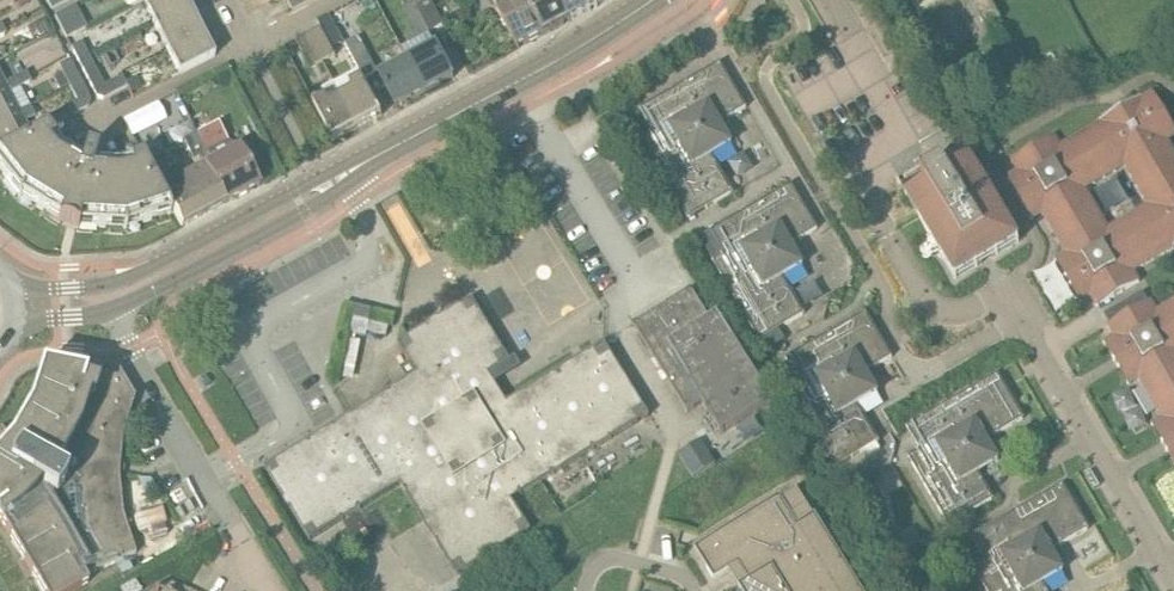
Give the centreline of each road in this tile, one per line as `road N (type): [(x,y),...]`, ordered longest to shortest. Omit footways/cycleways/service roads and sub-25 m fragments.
road 1 (tertiary): [(628,16),(182,262)]
road 2 (tertiary): [(14,304),(104,297),(182,262)]

